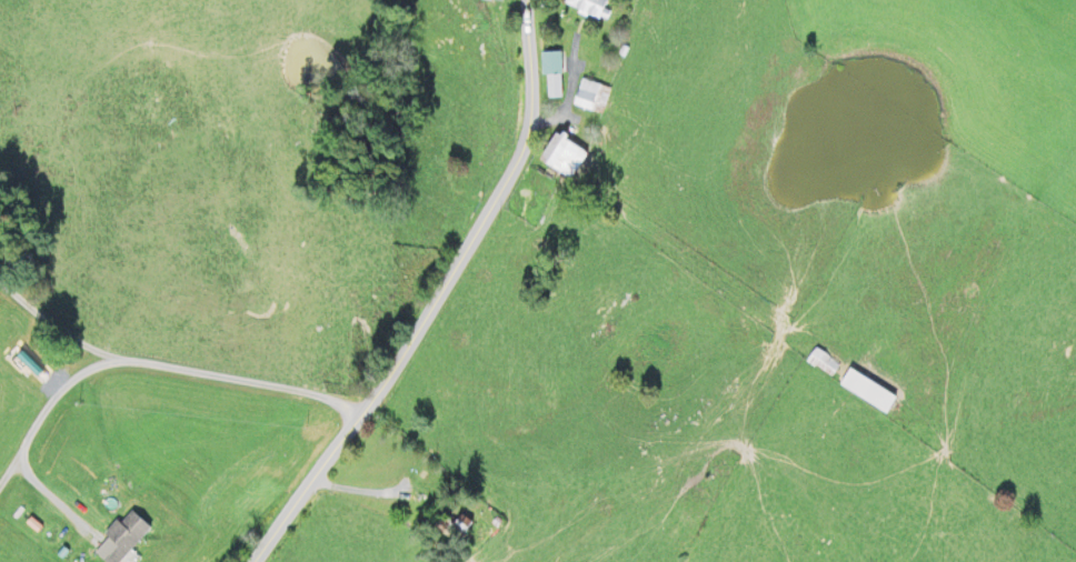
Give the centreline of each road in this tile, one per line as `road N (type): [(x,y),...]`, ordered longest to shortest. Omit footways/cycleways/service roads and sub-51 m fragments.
road 1 (residential): [(540,0),(537,119),(427,308),(252,561)]
road 2 (residential): [(0,286),(64,338),(127,361),(359,405)]
road 3 (residential): [(0,486),(64,394),(127,361)]

